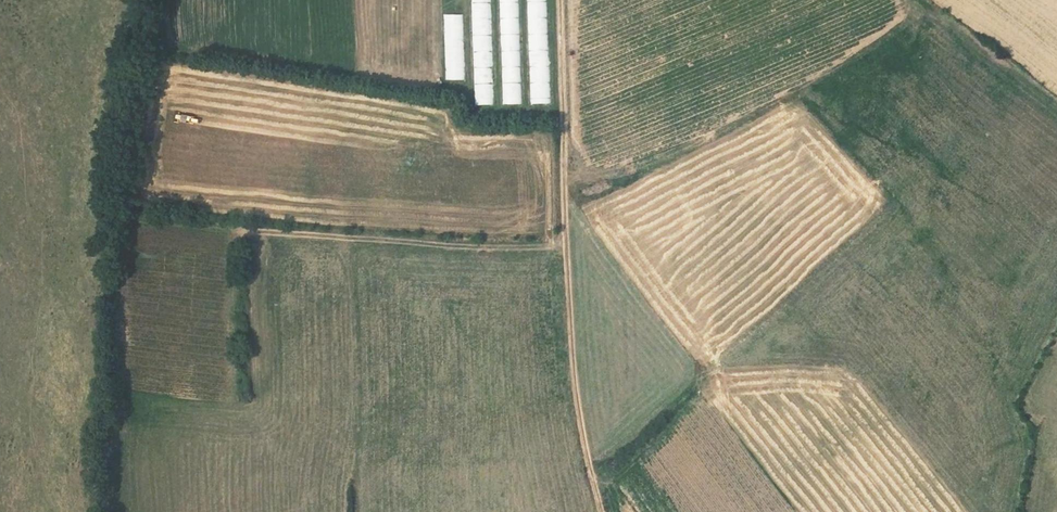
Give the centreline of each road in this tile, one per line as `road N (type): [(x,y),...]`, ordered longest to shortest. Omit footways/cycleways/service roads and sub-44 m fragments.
road 1 (track): [(559,0),(564,321),(596,511)]
road 2 (track): [(896,0),(900,13),(790,91),(561,196)]

